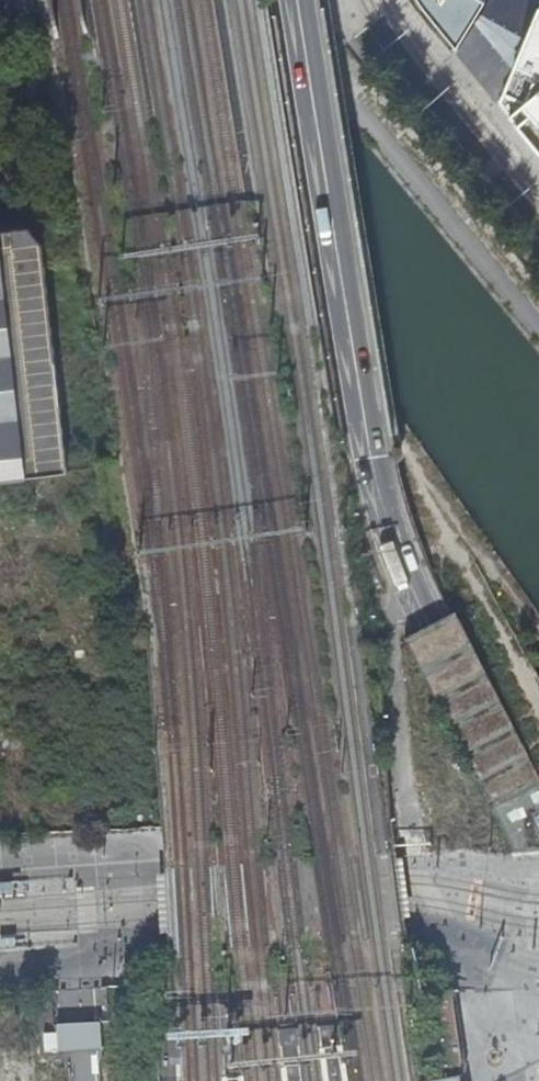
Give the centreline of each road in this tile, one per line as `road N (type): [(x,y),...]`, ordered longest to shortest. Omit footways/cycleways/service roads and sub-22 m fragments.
road 1 (secondary): [(538,854),(417,622),(377,519),(296,0)]
road 2 (track): [(0,4),(22,17),(385,417),(538,637)]
road 3 (residential): [(538,202),(417,50),(390,0)]
road 4 (track): [(470,541),(538,696)]

